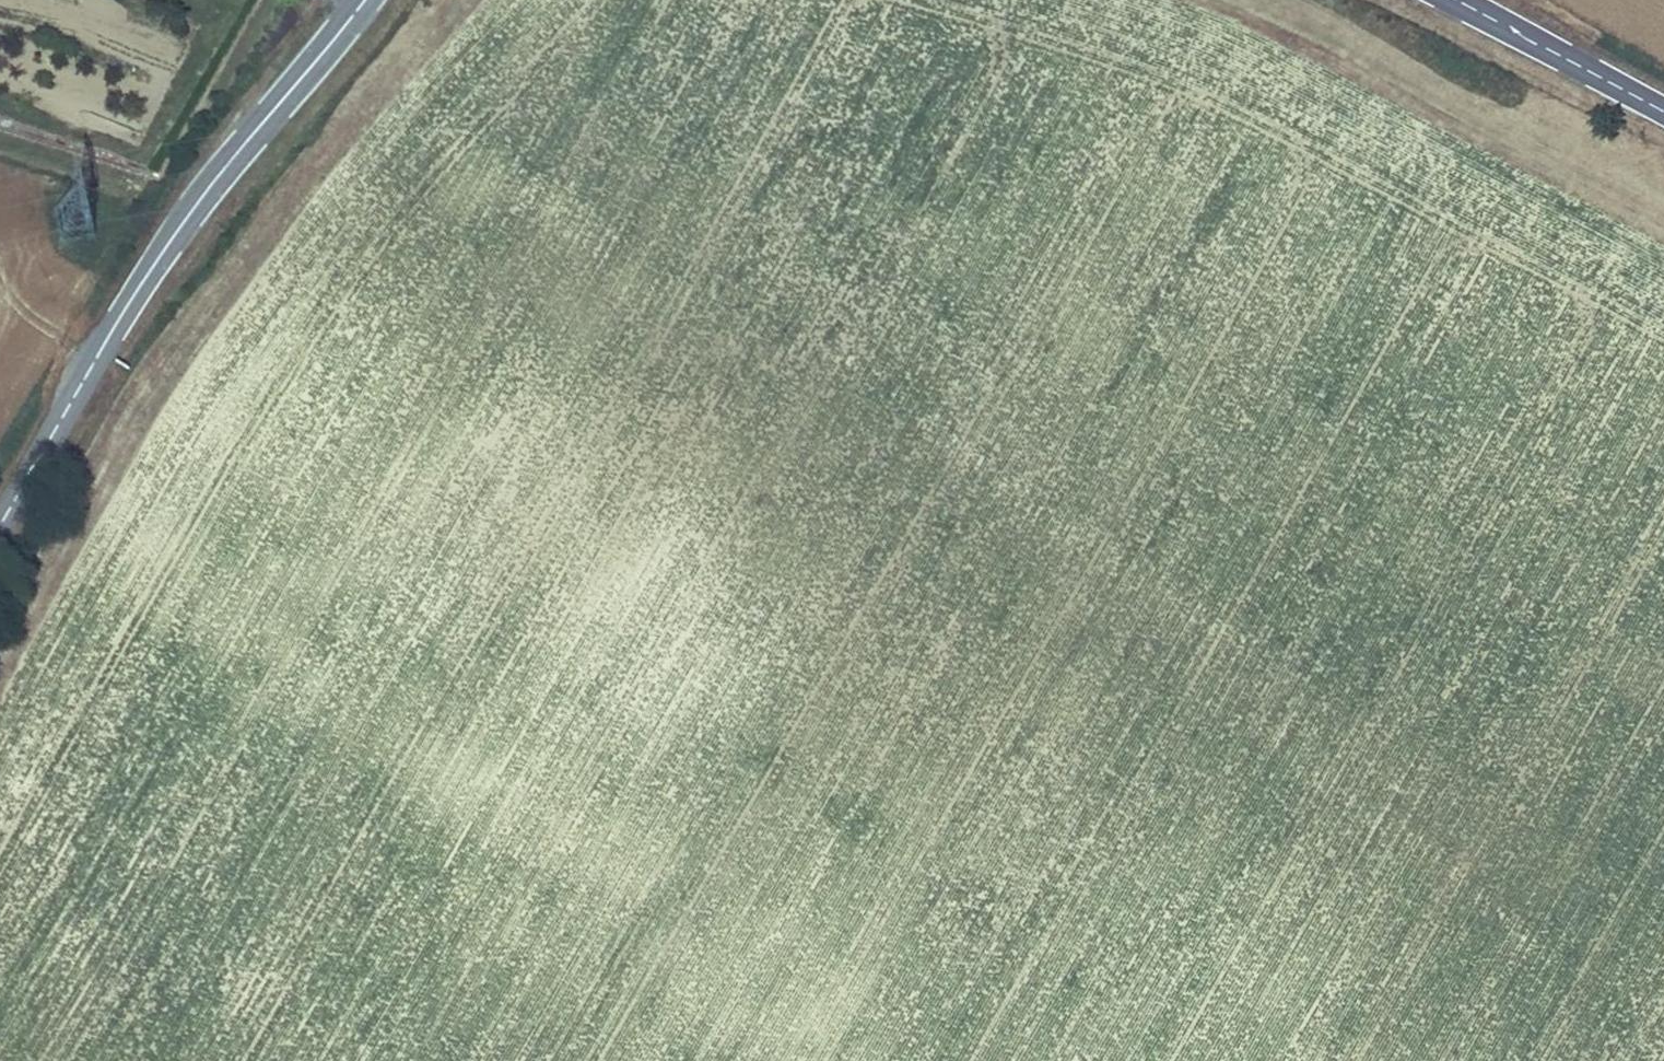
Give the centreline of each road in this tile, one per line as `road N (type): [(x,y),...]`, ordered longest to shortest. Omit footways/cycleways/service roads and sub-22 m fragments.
road 1 (tertiary): [(0,524),(171,237),(364,0)]
road 2 (tertiary): [(1464,0),(1663,108)]

